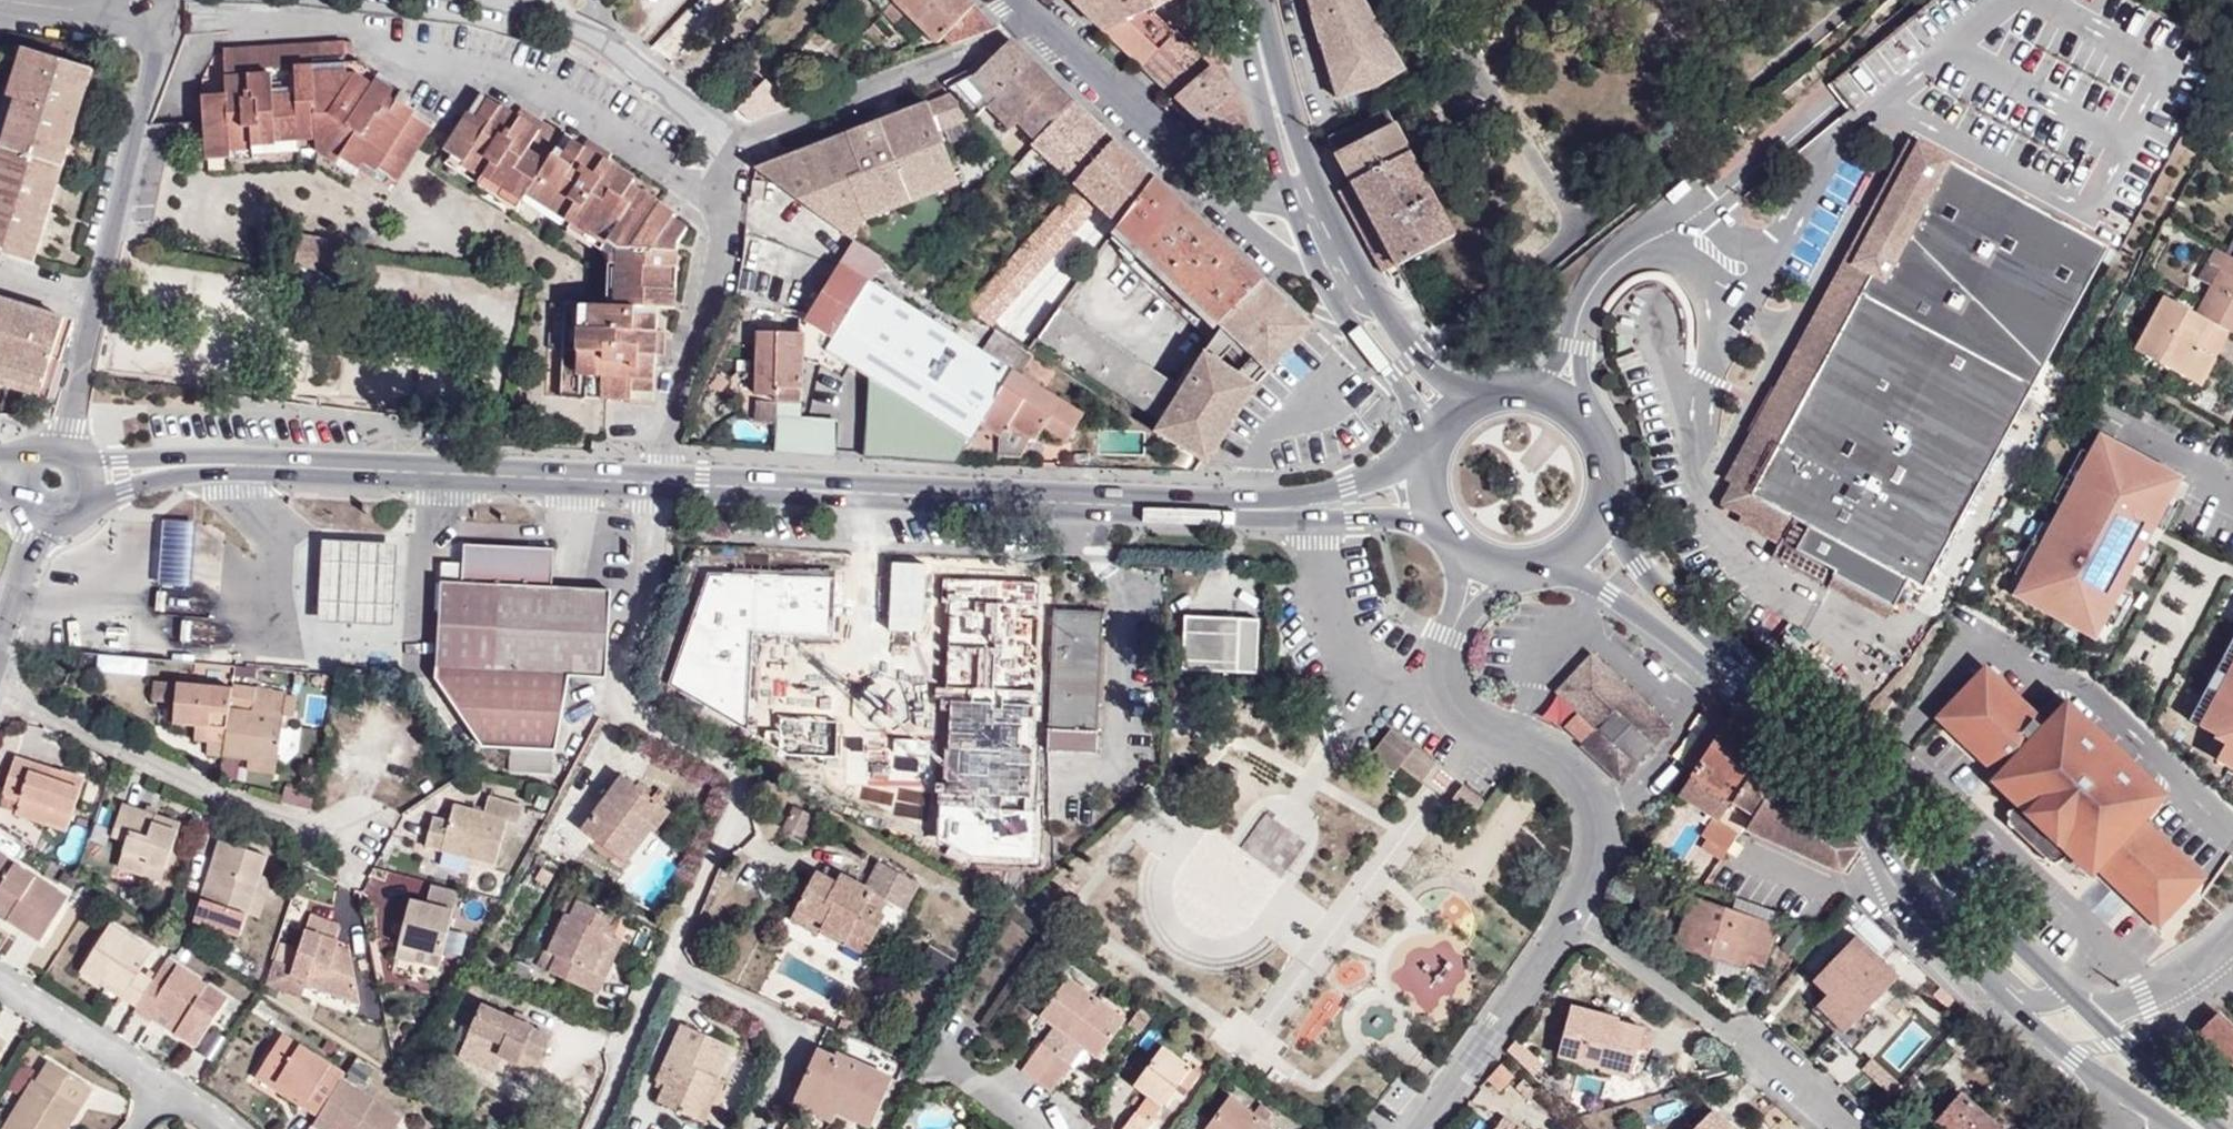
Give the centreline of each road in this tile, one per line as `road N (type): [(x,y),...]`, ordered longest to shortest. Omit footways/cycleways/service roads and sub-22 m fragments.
road 1 (residential): [(659,482),(633,720),(733,770),(738,787),(591,1128)]
road 2 (unclassified): [(659,482),(724,230),(736,144),(1039,17)]
road 3 (primary): [(2066,989),(1860,774),(1639,565),(1604,509)]
road 4 (secondary): [(1251,509),(659,482)]
road 5 (primary): [(1555,562),(1728,685),(1853,809),(1956,951)]
road 6 (secondary): [(659,482),(181,466)]
road 7 (residential): [(135,8),(158,49),(61,451)]
road 8 (unclassified): [(1448,638),(1444,684),(1454,706),(1475,727),(1570,769),(1593,801),(1598,841),(1573,919)]
road 9 (residential): [(1573,919),(1851,1128)]
road 10 (primary): [(1384,313),(1314,178),(1256,30)]
road 11 (primary): [(1956,951),(2073,1059),(2186,1128)]
road 12 (residential): [(1573,919),(1414,1128)]
road 13 (unclassified): [(1219,201),(1039,17)]
road 14 (primary): [(1604,509),(1607,462),(1570,405),(1528,390),(1477,399)]
road 15 (secondary): [(1251,509),(1441,527)]
road 16 (secondary): [(1432,453),(1348,488),(1251,509)]
road 17 (primary): [(1329,287),(1435,443)]
road 18 (primary): [(1256,30),(1291,206)]
road 19 (unclassified): [(2232,931),(2199,966),(2143,997),(2091,1012)]
road 20 (primary): [(2208,1128),(2091,1012)]
road 21 (unclassified): [(1384,313),(1357,298),(1311,212),(1291,206)]
road 22 (unclassified): [(1219,201),(1329,287)]
road 23 (unclassified): [(0,0),(104,13),(135,8)]
road 24 (primary): [(1477,399),(1446,383),(1384,313)]
road 25 (unclassified): [(1956,951),(2030,1000),(2066,989)]
road 26 (residential): [(40,517),(0,630)]

